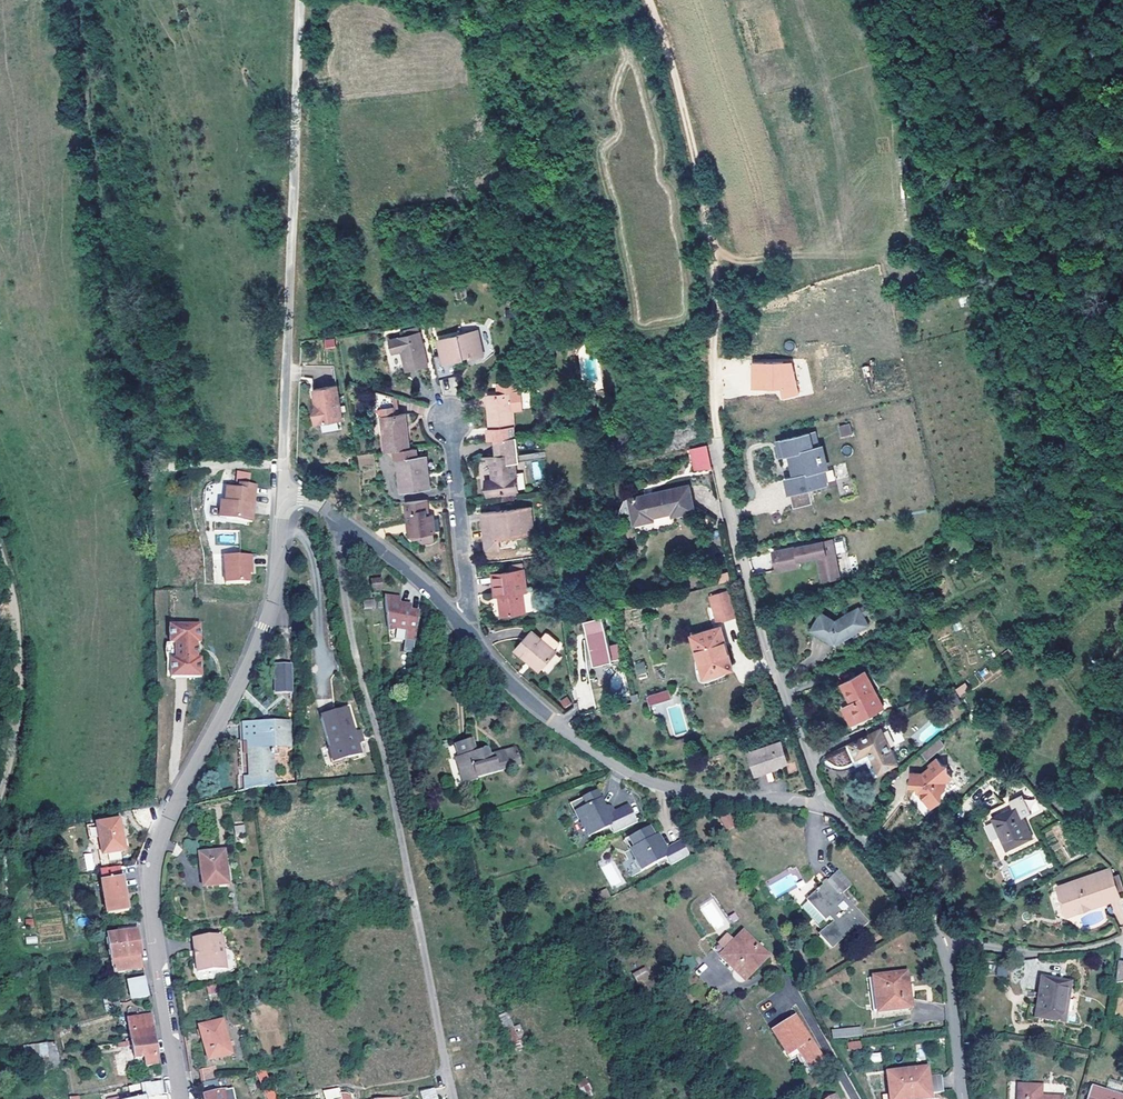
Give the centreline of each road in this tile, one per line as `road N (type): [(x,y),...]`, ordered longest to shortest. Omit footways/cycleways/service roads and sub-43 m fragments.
road 1 (residential): [(285,494),(264,627),(150,863),(150,917),(180,1098)]
road 2 (residential): [(336,526),(457,1098)]
road 3 (residential): [(301,0),(285,494)]
road 4 (track): [(651,0),(672,49),(715,254),(722,443)]
road 5 (residential): [(473,646),(542,715),(649,784),(827,802)]
road 6 (residential): [(827,802),(760,624),(722,443)]
road 7 (unclassified): [(0,784),(18,694),(12,588),(0,551)]
road 8 (residential): [(473,646),(448,415)]
road 9 (residential): [(952,955),(827,802)]
road 10 (residential): [(336,526),(405,577),(473,646)]
road 11 (residential): [(1122,938),(1066,954),(968,947),(952,955)]
road 12 (residential): [(969,1098),(952,955)]

